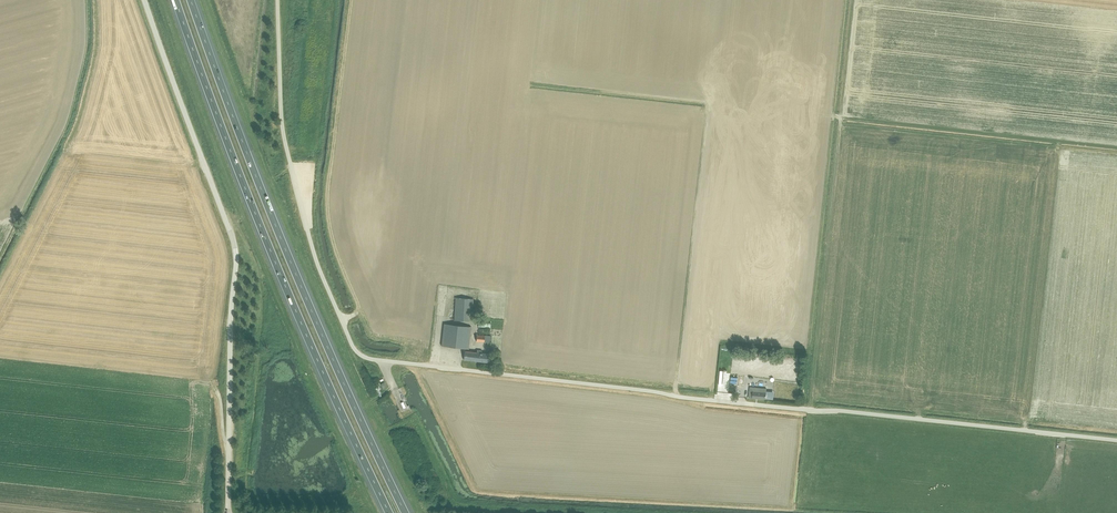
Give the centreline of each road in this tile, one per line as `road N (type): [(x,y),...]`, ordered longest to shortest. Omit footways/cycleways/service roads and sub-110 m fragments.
road 1 (unclassified): [(1116,440),(369,359),(350,341),(305,223),(283,128),(278,0)]
road 2 (motorway): [(175,0),(270,249),(390,512)]
road 3 (motorway): [(405,512),(278,232),(191,0)]
road 4 (tertiary): [(228,512),(236,249),(146,0)]

